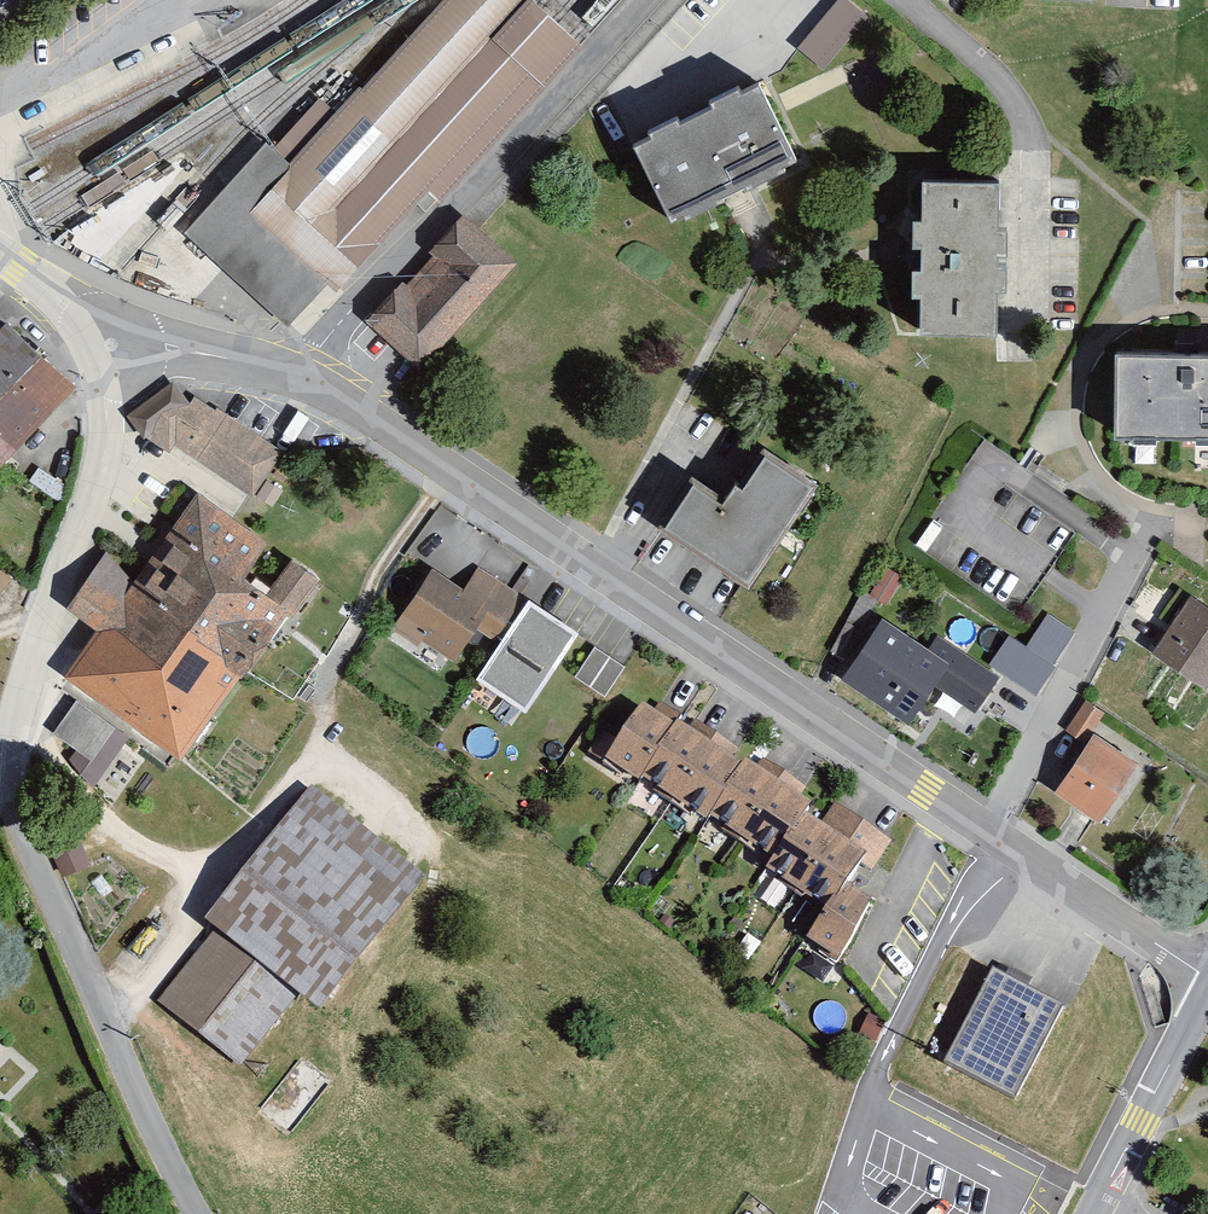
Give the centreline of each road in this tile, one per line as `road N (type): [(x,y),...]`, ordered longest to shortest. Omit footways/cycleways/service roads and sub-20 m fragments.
road 1 (residential): [(117,377),(110,468),(35,685),(18,772),(55,906),(196,1213)]
road 2 (residential): [(995,836),(380,425),(295,380)]
road 3 (residential): [(657,0),(295,380)]
road 4 (residential): [(995,836),(1154,518)]
road 5 (residential): [(1207,980),(995,836)]
road 6 (tertiary): [(1207,997),(1100,1206)]
road 7 (residential): [(295,380),(149,349)]

